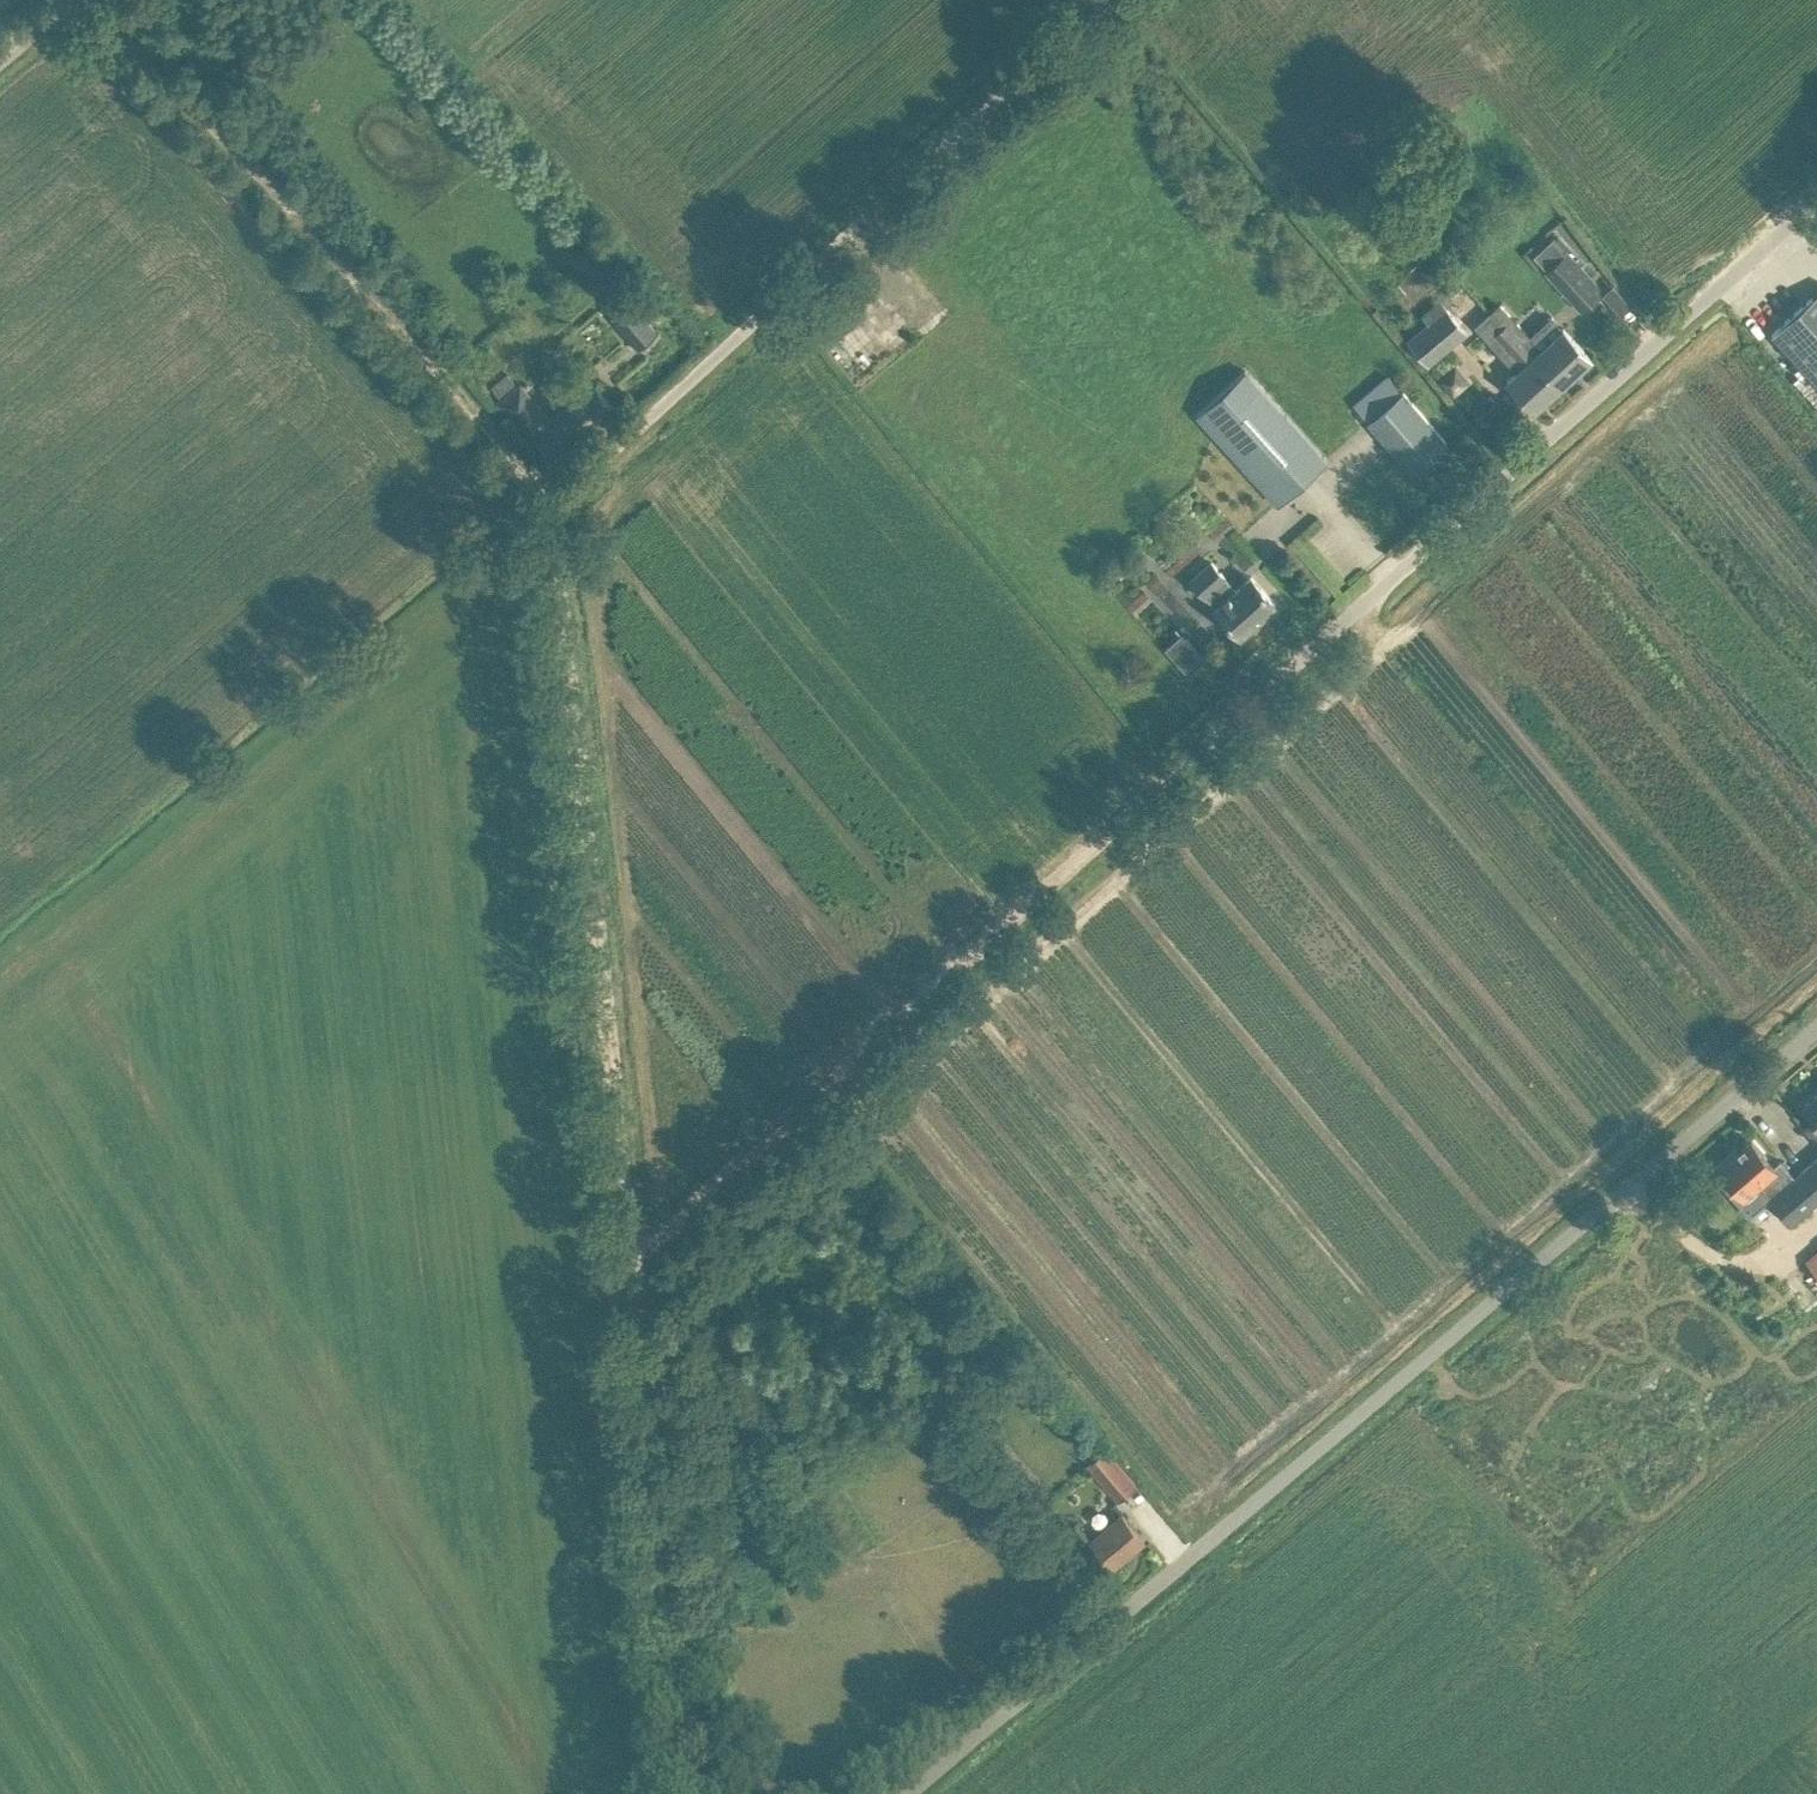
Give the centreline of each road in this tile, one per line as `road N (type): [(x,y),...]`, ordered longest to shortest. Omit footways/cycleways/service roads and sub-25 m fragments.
road 1 (track): [(633,1246),(550,507),(102,0)]
road 2 (unclassified): [(910,1793),(1816,1028)]
road 3 (track): [(633,1246),(669,1228),(1269,690)]
road 4 (unclassified): [(550,507),(1093,0)]
road 5 (unclassified): [(1269,690),(1816,198)]
road 6 (track): [(687,1793),(633,1246)]

